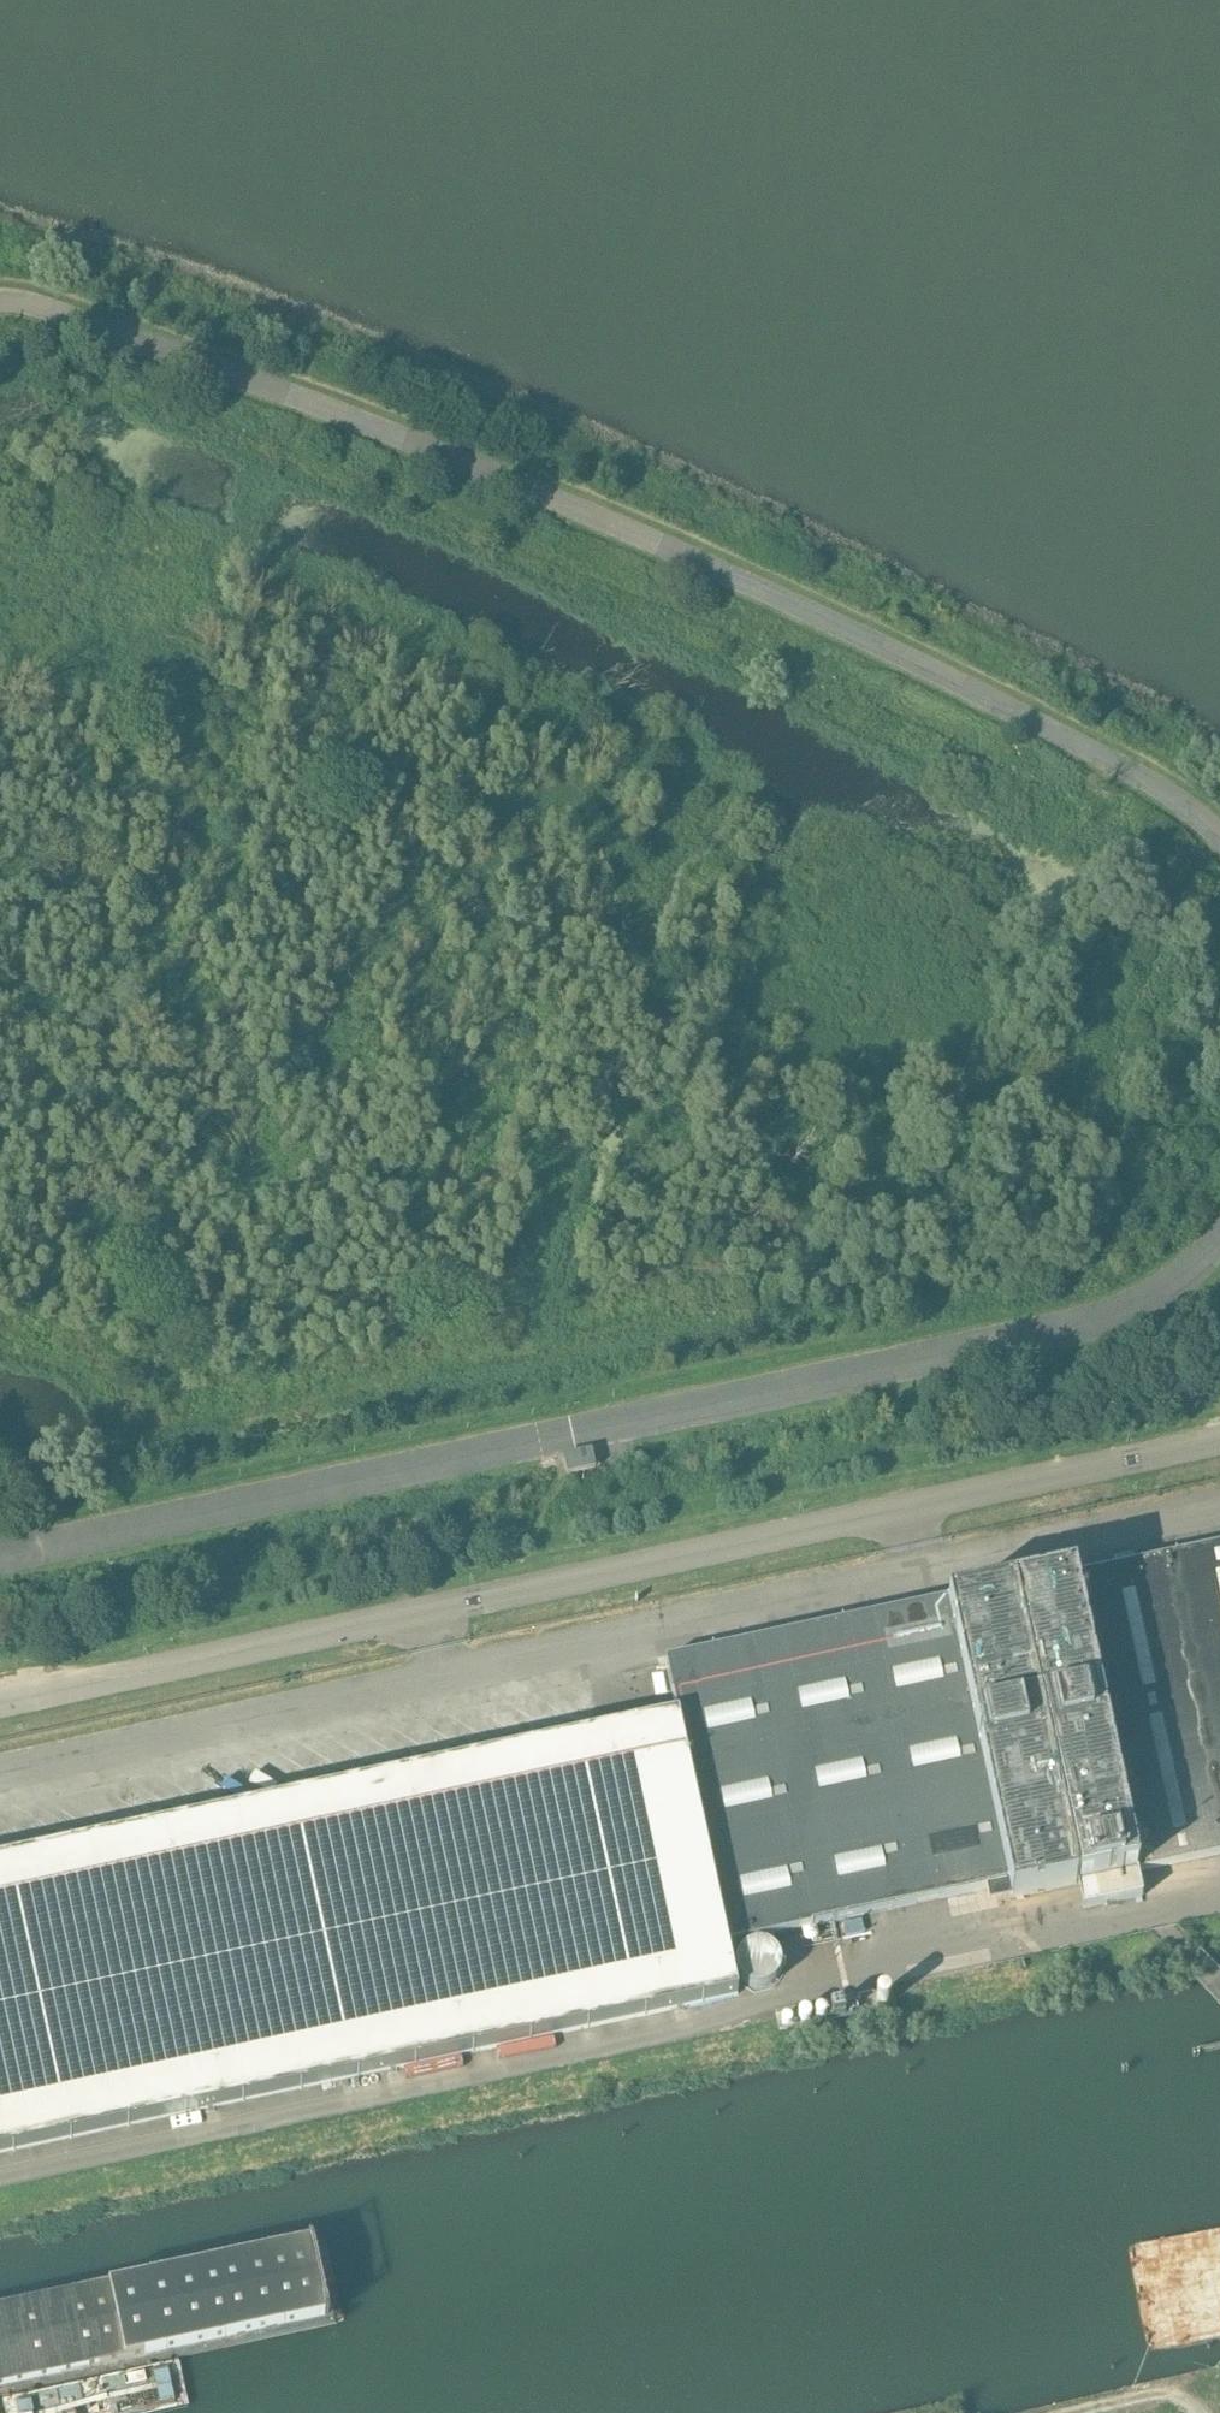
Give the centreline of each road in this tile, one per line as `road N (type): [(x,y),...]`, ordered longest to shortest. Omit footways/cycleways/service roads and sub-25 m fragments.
road 1 (unclassified): [(0,1703),(1219,1435)]

